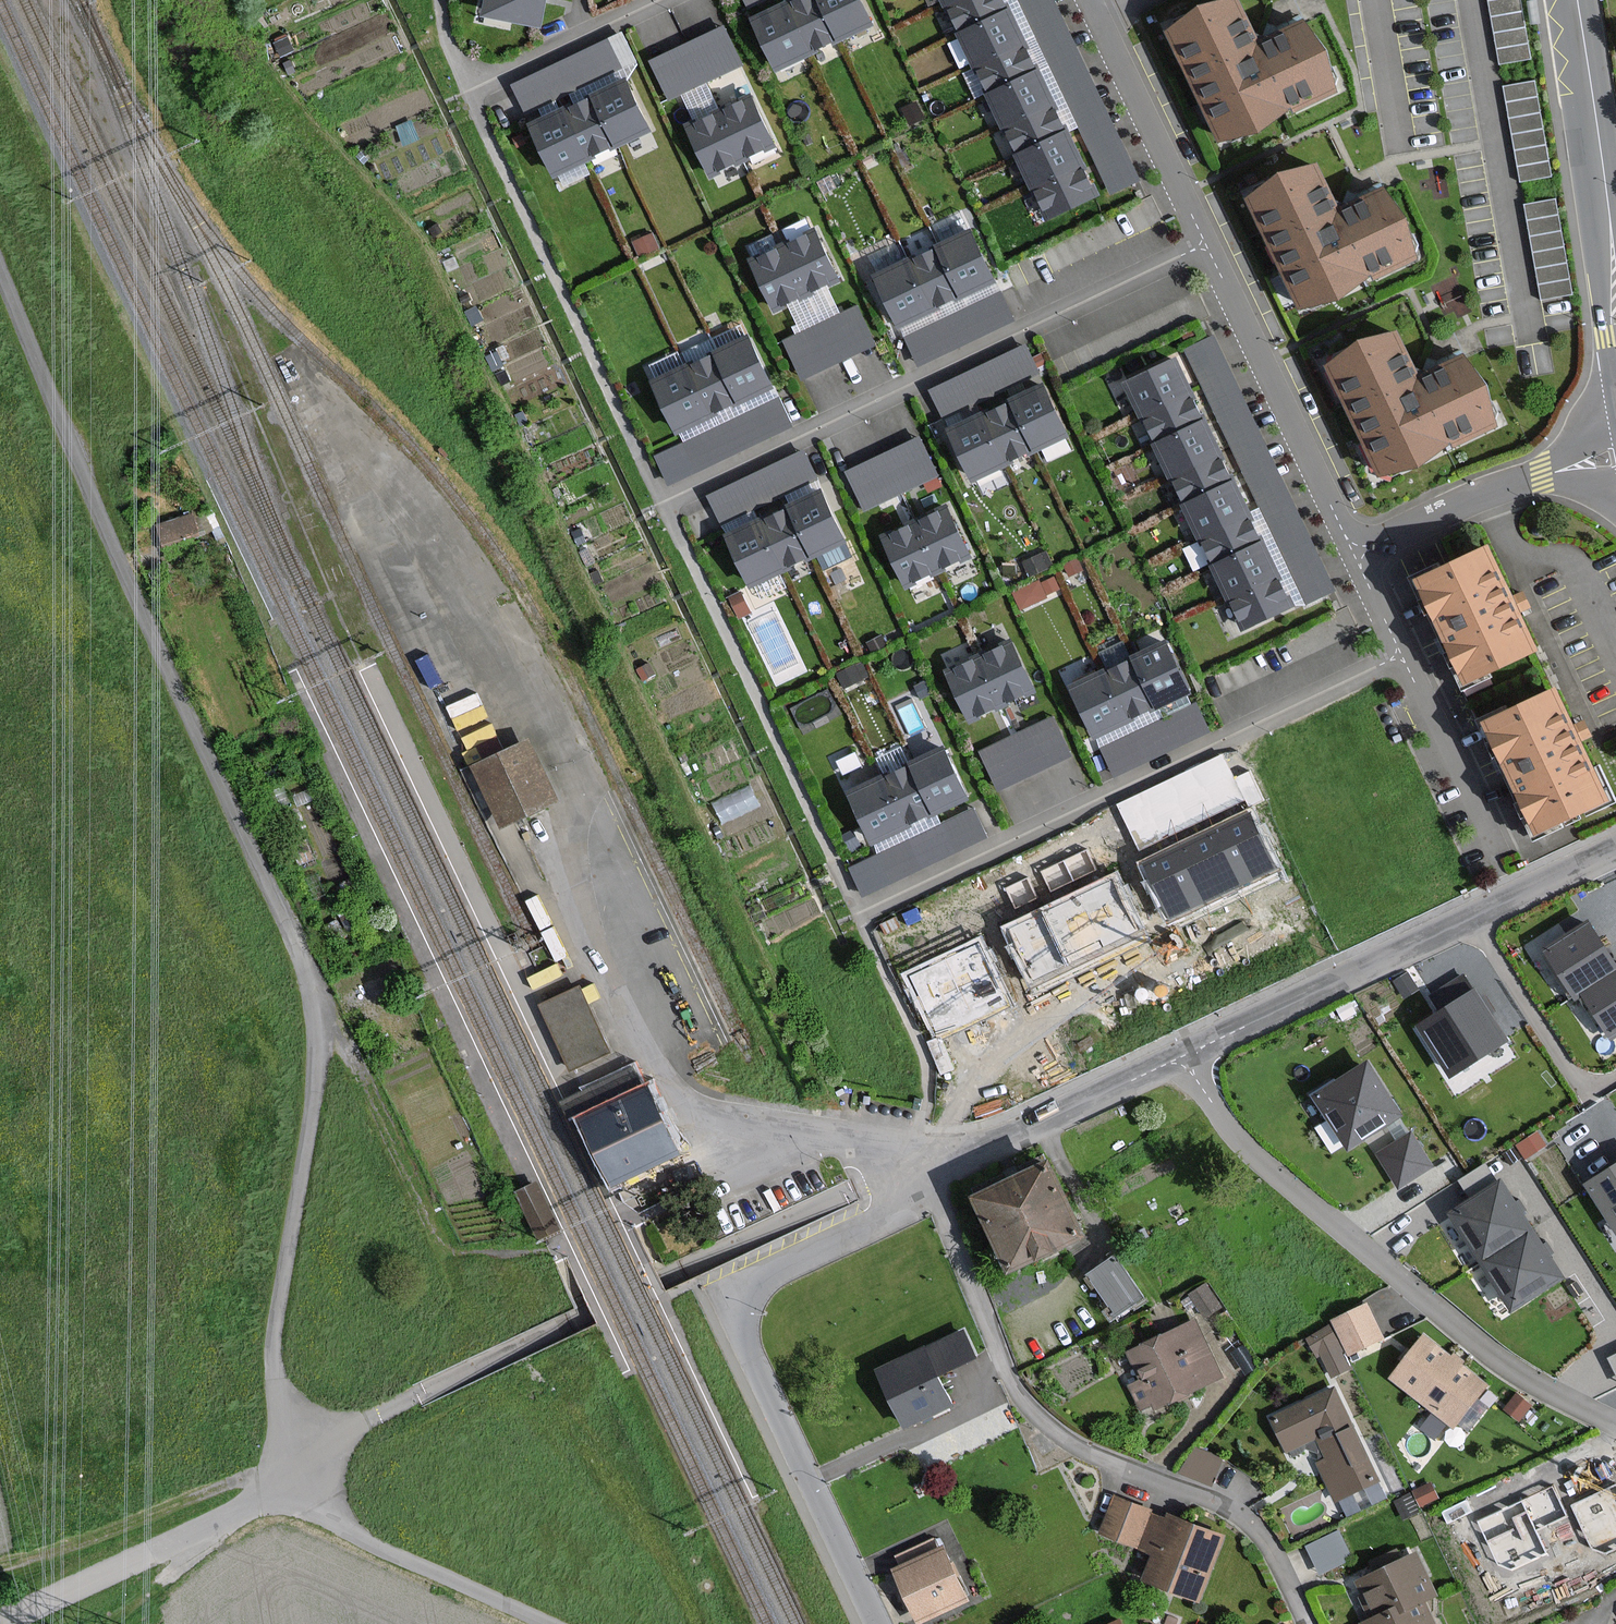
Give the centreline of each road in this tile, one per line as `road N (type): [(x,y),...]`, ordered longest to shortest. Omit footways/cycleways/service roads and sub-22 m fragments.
road 1 (unclassified): [(309,1458),(285,1408),(274,1351),(317,1059),(308,980),(127,571),(0,255)]
road 2 (residential): [(322,401),(512,659),(578,785),(576,886),(650,1061),(673,1096),(724,1120),(915,1152)]
road 3 (residential): [(937,1153),(945,1223),(1020,1397),(1065,1438),(1247,1522),(1305,1623)]
road 4 (residential): [(1205,244),(662,502)]
road 5 (residential): [(1399,654),(858,914)]
road 6 (residential): [(915,1152),(896,1210),(762,1279),(740,1322),(744,1346),(877,1623)]
road 7 (residential): [(1180,1058),(1276,1179),(1490,1355),(1615,1424)]
road 8 (residential): [(662,502),(858,914)]
road 9 (residential): [(469,91),(662,502)]
road 10 (unclassified): [(0,1622),(254,1502),(309,1458)]
road 11 (residential): [(1205,244),(1354,553)]
road 12 (residential): [(1180,1058),(1468,916)]
road 13 (unclassified): [(544,1623),(348,1529),(309,1458)]
road 14 (track): [(273,1486),(243,1479),(0,1568)]
road 15 (residential): [(1090,0),(1205,244)]
road 16 (residential): [(937,1153),(993,1138),(1180,1058)]
road 17 (residential): [(1468,916),(1561,1062),(1584,1082),(1615,1078)]
road 18 (residential): [(667,0),(469,91)]
road 19 (residential): [(1399,654),(1488,852)]
road 20 (residential): [(1551,474),(1354,553)]
road 21 (primary): [(1579,13),(1607,198)]
road 22 (primary): [(1607,198),(1602,300),(1615,367)]
road 23 (residential): [(1468,916),(1615,845)]
road 24 (track): [(197,1532),(194,1552),(108,1623)]

